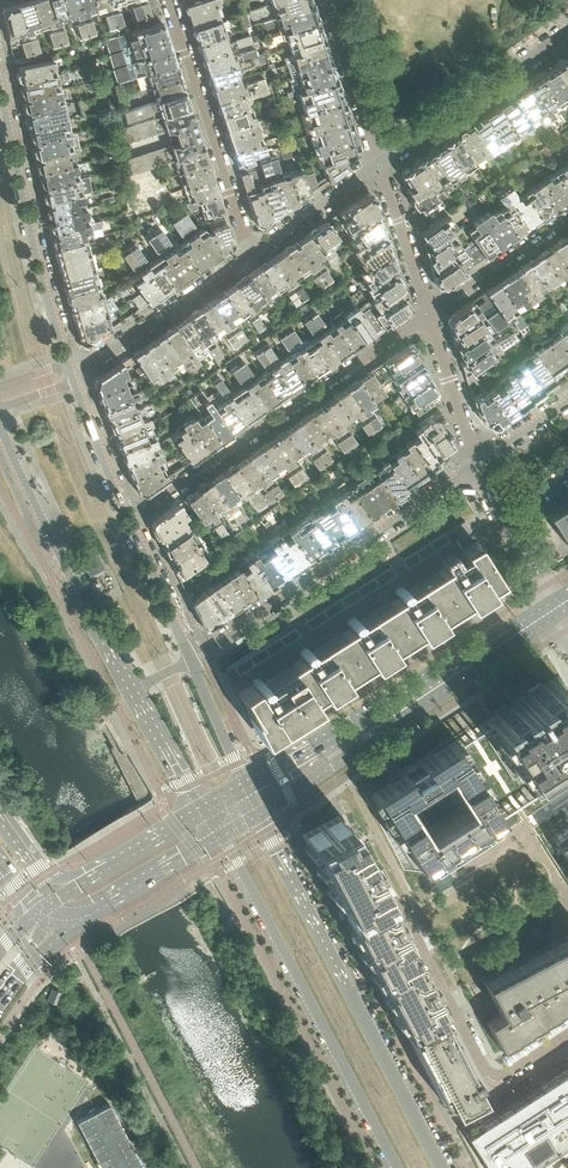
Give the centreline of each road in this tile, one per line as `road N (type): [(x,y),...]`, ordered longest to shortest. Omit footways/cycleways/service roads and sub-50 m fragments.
road 1 (tertiary): [(446,1167),(259,816)]
road 2 (tertiary): [(222,837),(397,1167)]
road 3 (residential): [(428,315),(129,521)]
road 4 (residential): [(191,660),(481,461)]
road 5 (unclassified): [(0,422),(130,691)]
road 6 (residential): [(68,362),(0,88)]
road 7 (residential): [(249,254),(170,0)]
road 8 (residential): [(384,161),(567,34)]
road 9 (secondary): [(548,615),(366,734)]
road 10 (residential): [(74,380),(249,254)]
road 11 (secondary): [(66,932),(222,837)]
road 12 (secondary): [(204,813),(56,900)]
road 13 (residential): [(428,315),(567,217)]
road 14 (residential): [(330,0),(384,161)]
road 15 (residential): [(548,615),(481,461)]
road 16 (residential): [(249,254),(384,161)]
road 17 (residential): [(428,315),(384,161)]
road 18 (residential): [(481,461),(428,315)]
road 19 (unclassified): [(191,660),(129,521)]
road 20 (unclassified): [(129,521),(74,380)]
road 21 (residential): [(130,691),(204,813)]
road 22 (residential): [(247,788),(191,660)]
road 23 (secondary): [(259,816),(333,769),(366,734)]
road 24 (secondary): [(366,734),(318,748),(247,788)]

